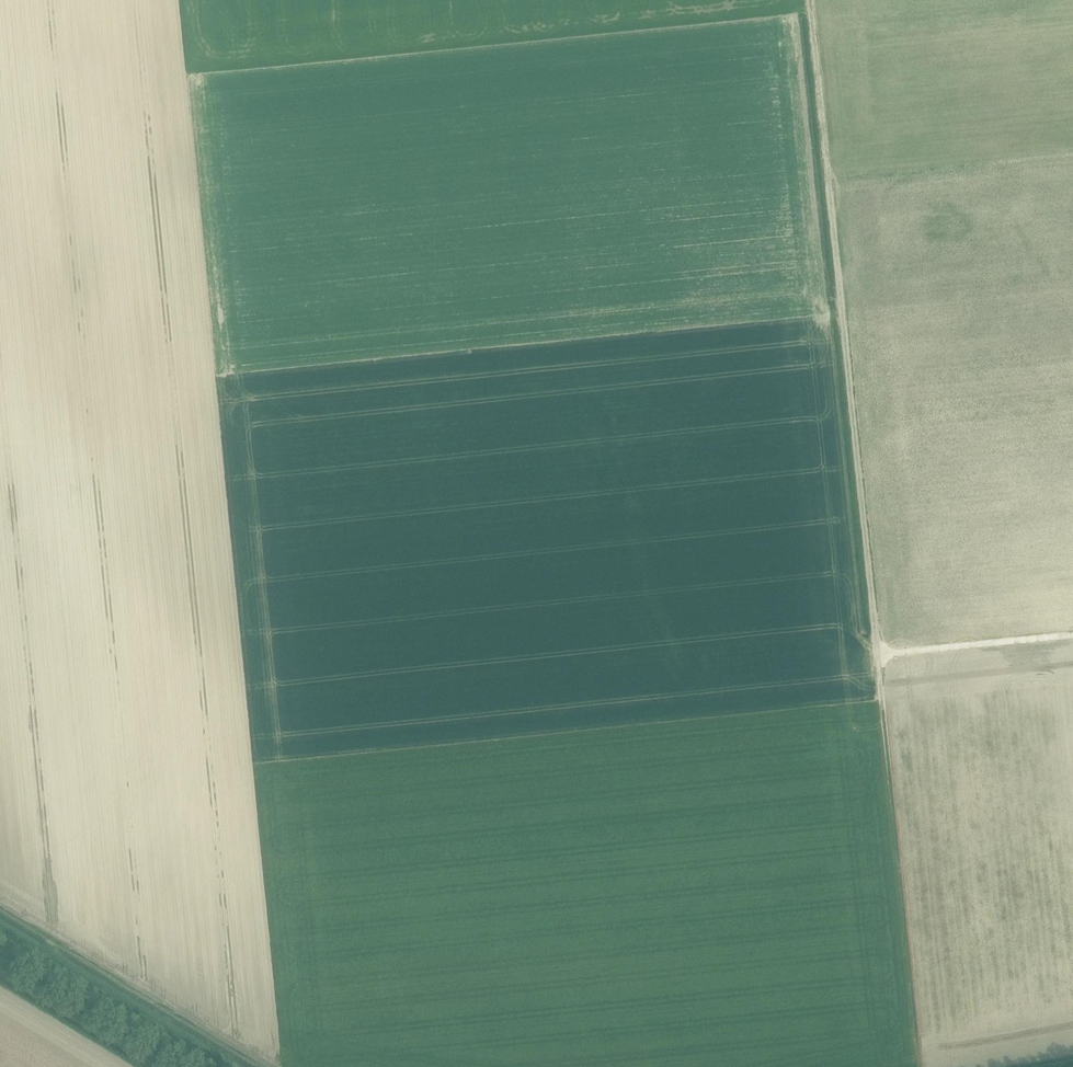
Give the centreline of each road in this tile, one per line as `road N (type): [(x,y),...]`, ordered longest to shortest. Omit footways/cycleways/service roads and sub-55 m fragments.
road 1 (track): [(812,0),(924,1066)]
road 2 (track): [(1072,636),(879,655)]

